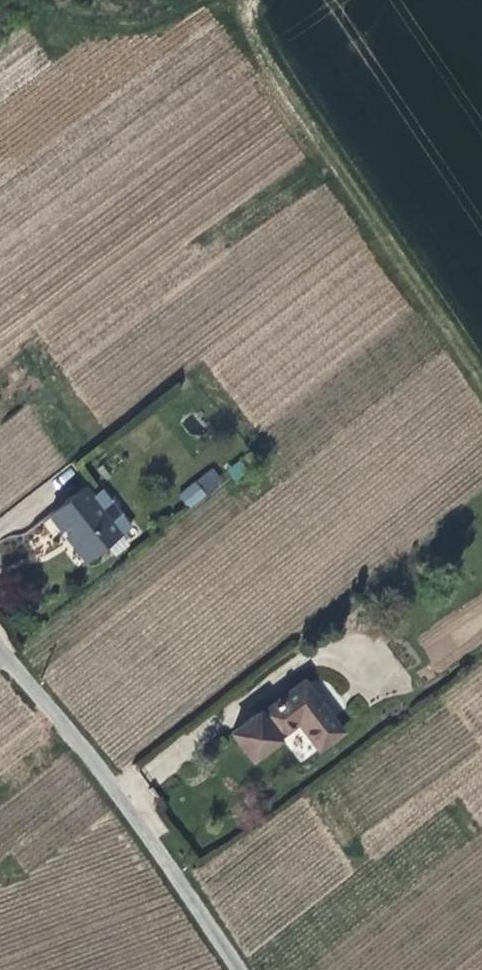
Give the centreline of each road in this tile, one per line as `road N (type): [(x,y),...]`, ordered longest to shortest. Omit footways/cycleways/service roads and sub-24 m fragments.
road 1 (track): [(236,0),(481,375)]
road 2 (residential): [(236,969),(102,773),(0,648)]

